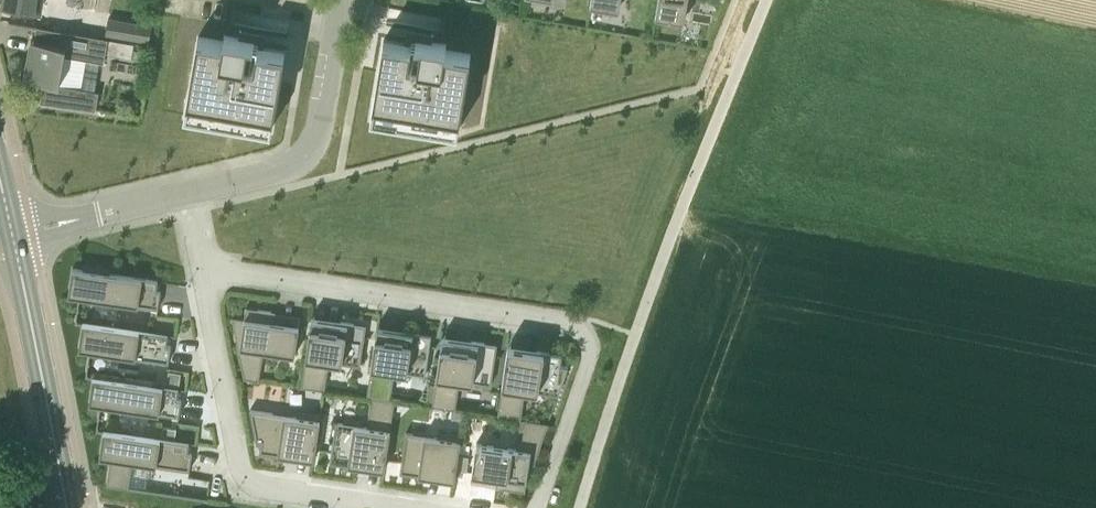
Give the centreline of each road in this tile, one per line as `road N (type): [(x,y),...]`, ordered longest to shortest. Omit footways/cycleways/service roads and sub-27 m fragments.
road 1 (residential): [(534,507),(590,355),(577,327),(229,272)]
road 2 (residential): [(201,276),(245,476),(262,487),(434,507)]
road 3 (residential): [(183,192),(302,161),(317,148),(345,0)]
road 4 (secondary): [(69,507),(13,234)]
road 5 (residential): [(13,234),(183,192)]

